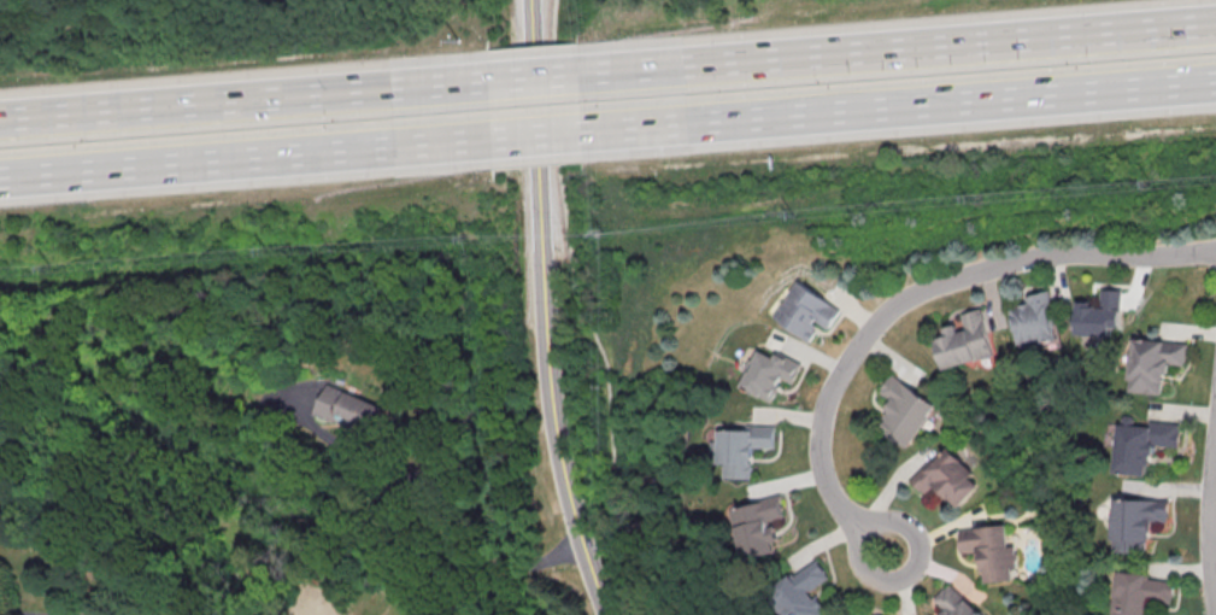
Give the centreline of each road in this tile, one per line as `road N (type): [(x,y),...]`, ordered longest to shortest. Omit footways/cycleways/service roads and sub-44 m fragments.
road 1 (motorway): [(1215,24),(580,74)]
road 2 (motorway): [(582,133),(1215,82)]
road 3 (residential): [(886,543),(833,500),(820,438),(839,377),(876,321),(907,295),(1014,260),(1215,251)]
road 4 (motorway): [(0,178),(493,140)]
road 5 (motorway): [(490,81),(0,120)]
road 6 (tertiary): [(607,614),(564,480),(548,388),(540,194)]
road 7 (tertiary): [(540,194),(532,0)]
road 8 (residential): [(1215,447),(1214,614)]

